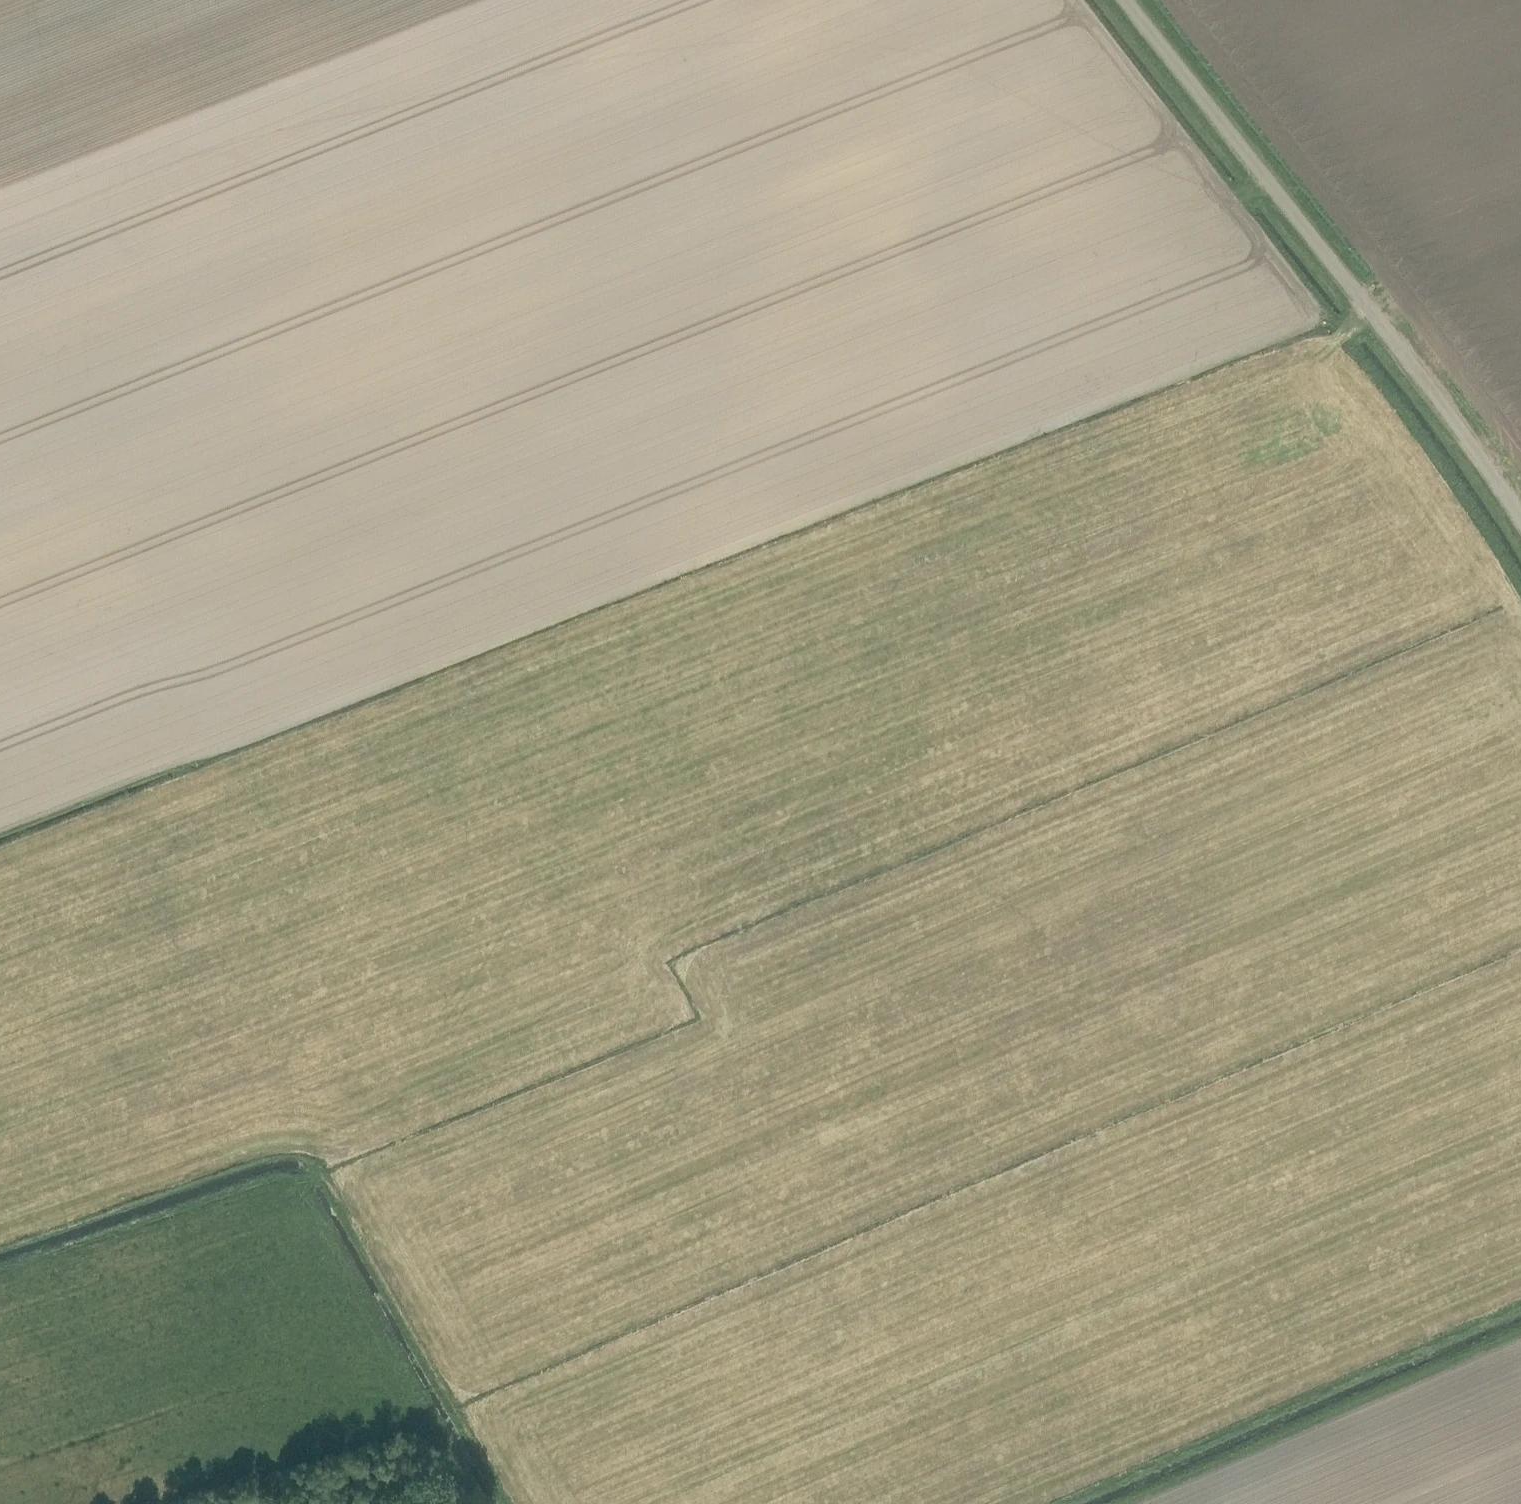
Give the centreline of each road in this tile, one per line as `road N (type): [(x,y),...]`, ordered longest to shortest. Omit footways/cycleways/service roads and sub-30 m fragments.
road 1 (unclassified): [(1520,516),(1125,0)]

